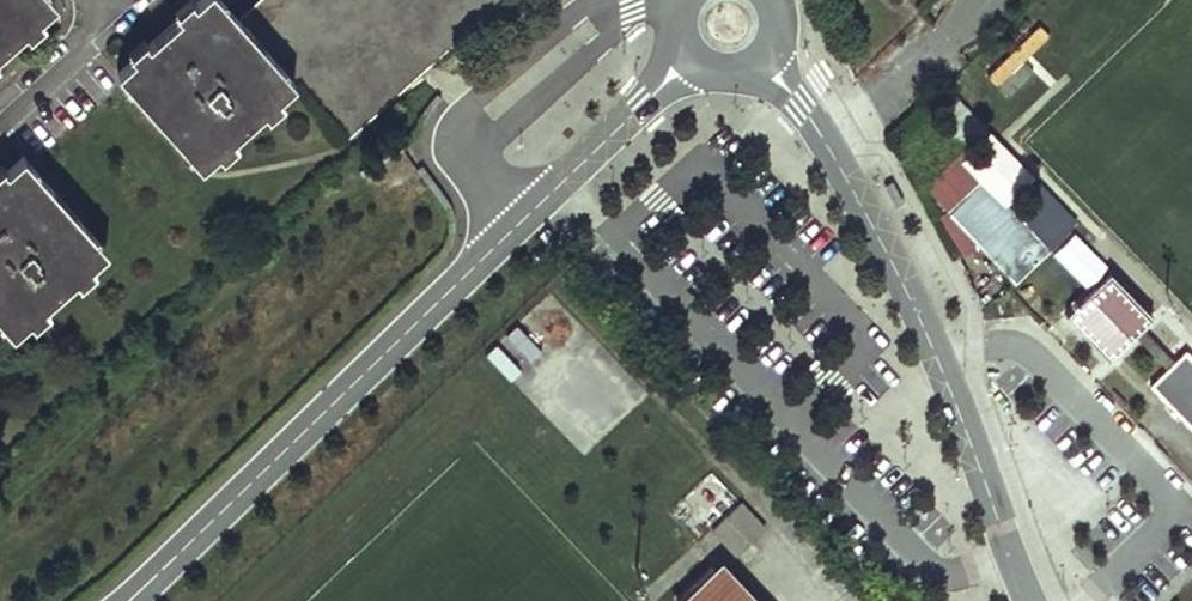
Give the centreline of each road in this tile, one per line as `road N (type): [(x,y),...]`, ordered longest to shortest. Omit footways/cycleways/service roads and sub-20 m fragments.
road 1 (tertiary): [(689,59),(127,600)]
road 2 (tertiary): [(764,63),(823,138),(884,248),(937,355),(1030,600)]

